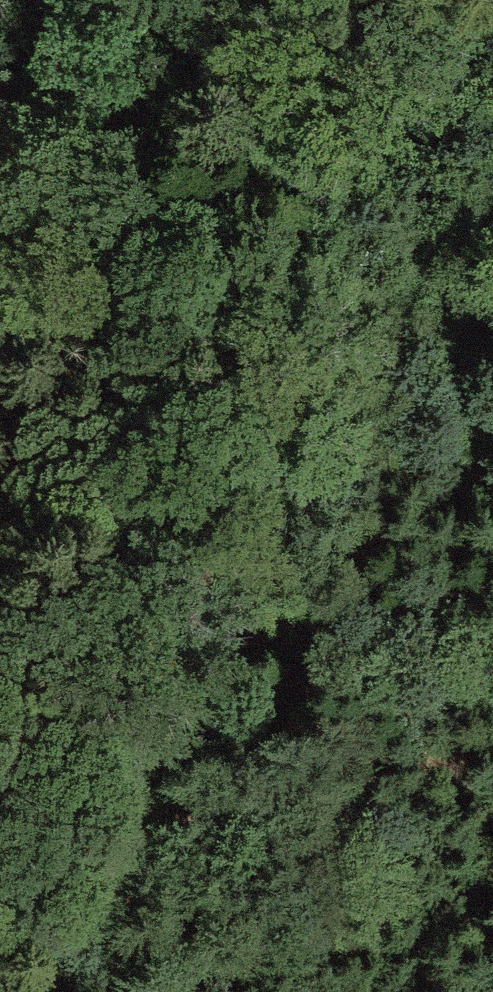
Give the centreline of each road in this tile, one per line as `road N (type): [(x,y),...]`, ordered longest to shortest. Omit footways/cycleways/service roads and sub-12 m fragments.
road 1 (track): [(120,991),(163,564),(363,455),(415,454)]
road 2 (track): [(492,627),(347,307)]

